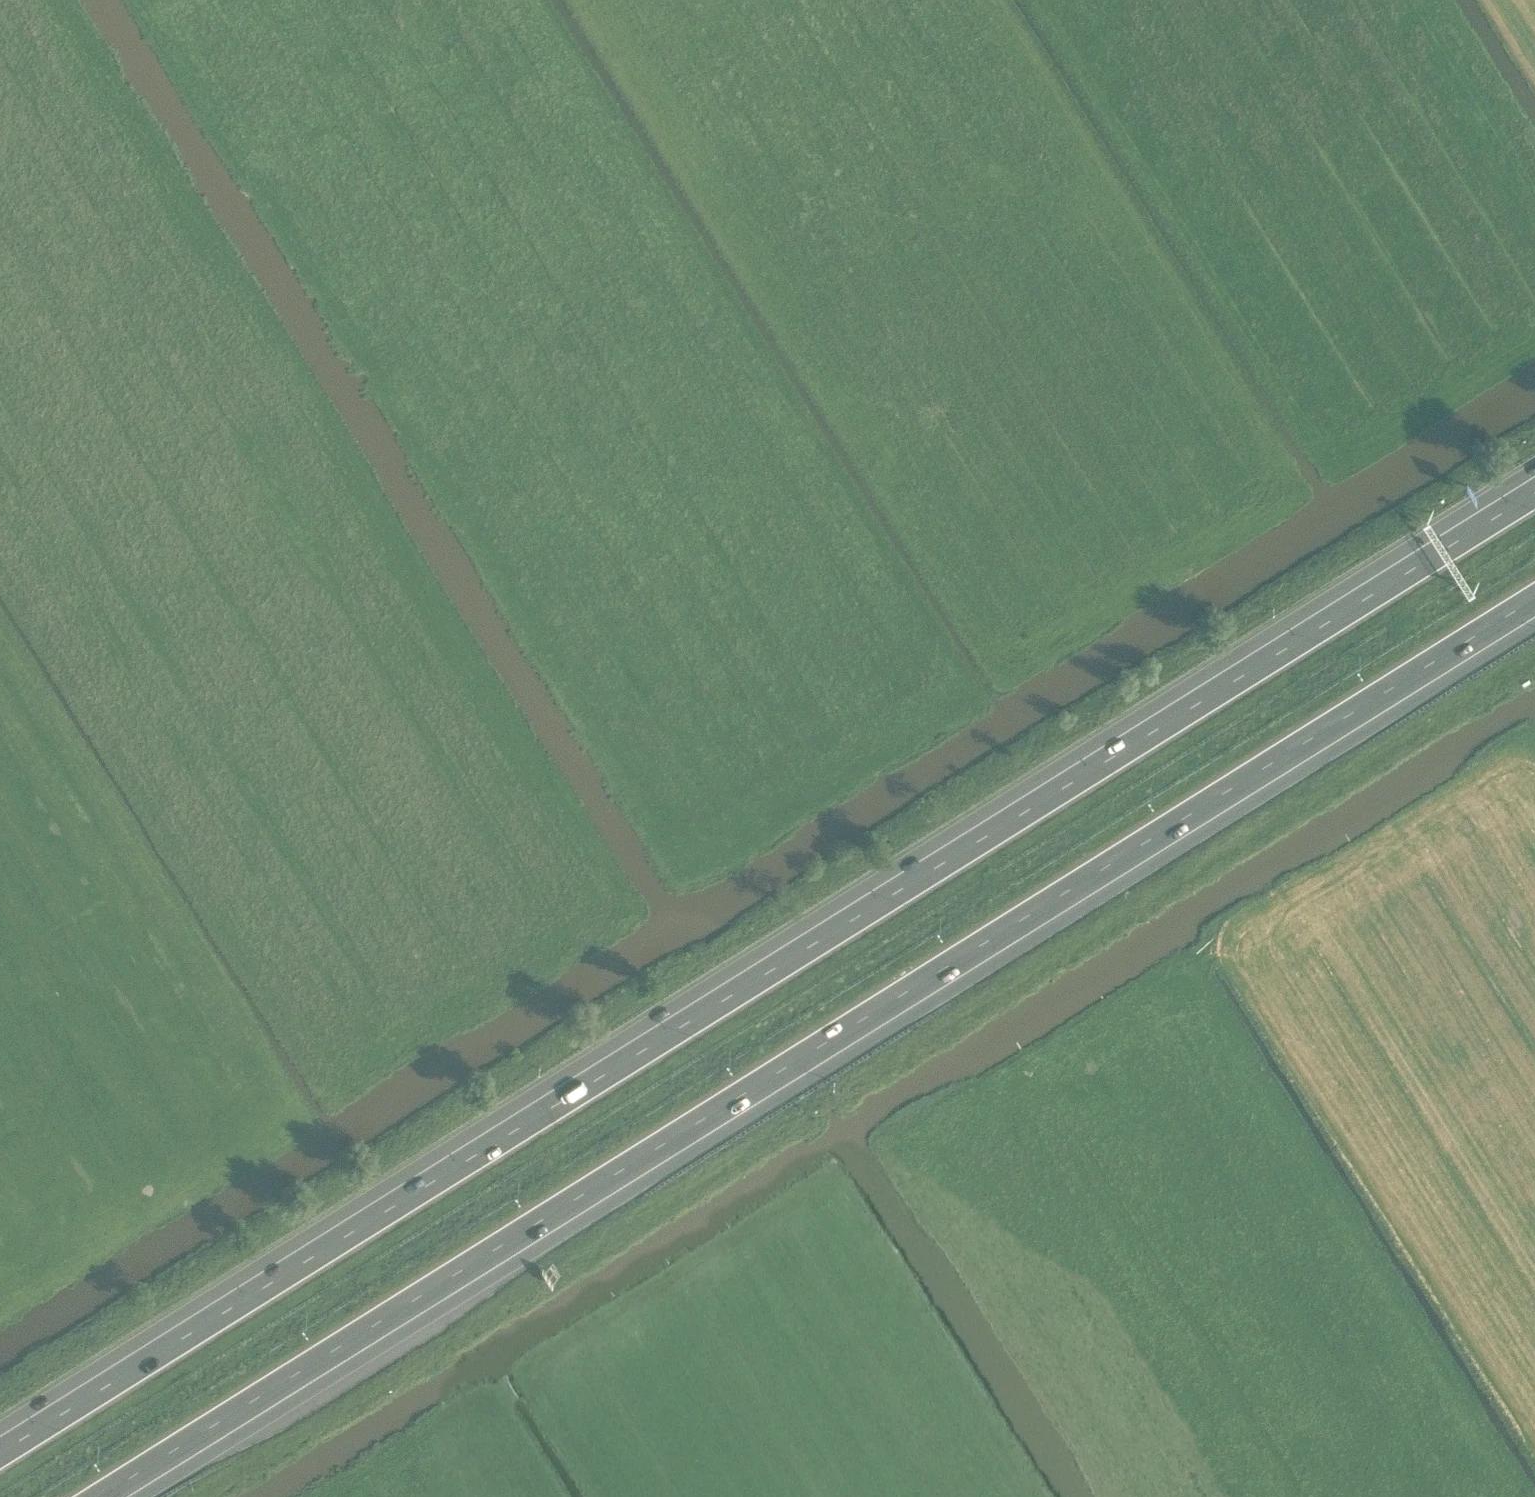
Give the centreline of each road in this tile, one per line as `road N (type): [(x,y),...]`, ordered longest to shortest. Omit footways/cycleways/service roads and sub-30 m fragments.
road 1 (motorway): [(1534,491),(0,1451)]
road 2 (motorway): [(114,1496),(1534,608)]

